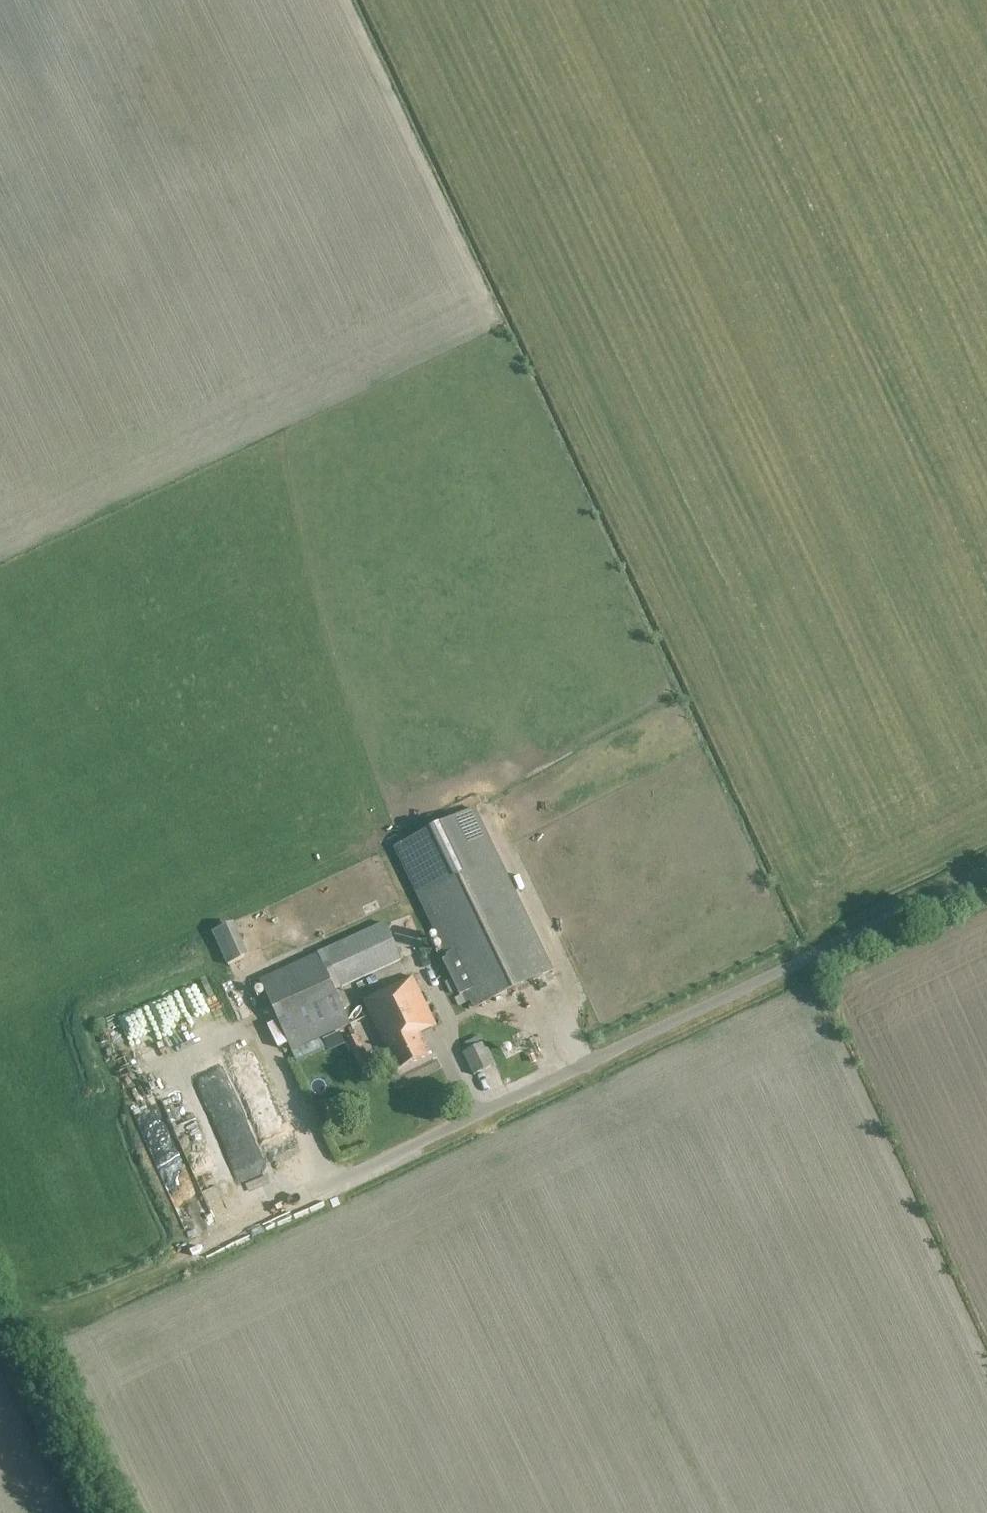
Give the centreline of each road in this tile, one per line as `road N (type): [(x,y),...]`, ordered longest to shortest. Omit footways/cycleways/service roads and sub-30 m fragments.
road 1 (unclassified): [(986,872),(238,1232)]
road 2 (track): [(238,1232),(22,1321),(0,1316)]

